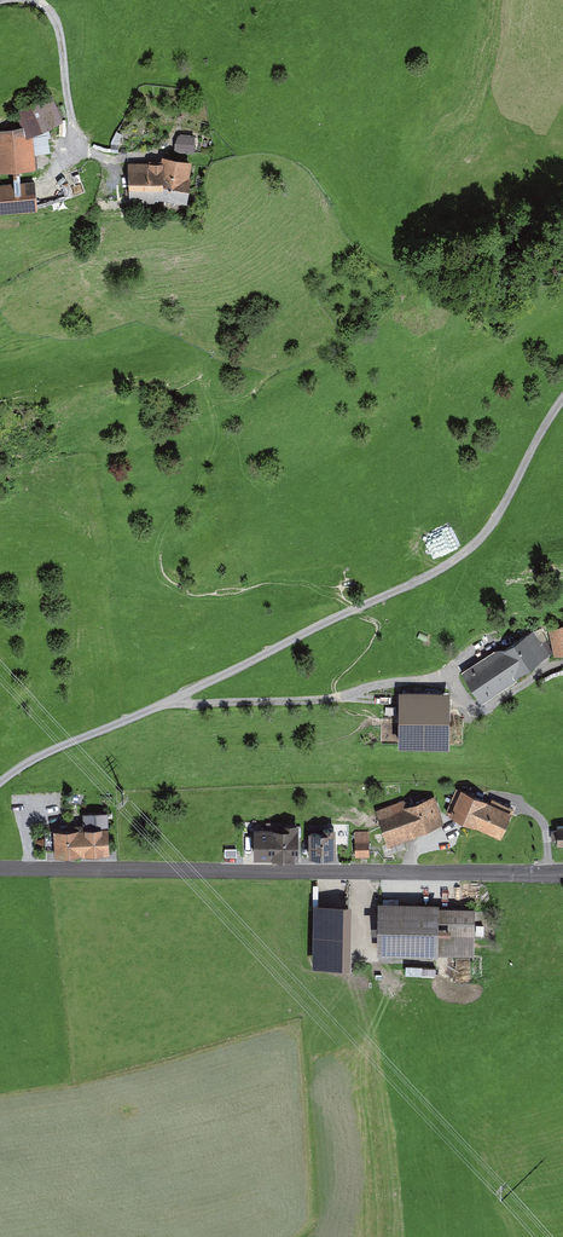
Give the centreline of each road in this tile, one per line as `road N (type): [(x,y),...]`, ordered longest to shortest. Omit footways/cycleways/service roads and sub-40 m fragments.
road 1 (track): [(562,403),(487,533),(458,560),(0,783)]
road 2 (tertiary): [(0,869),(562,873)]
road 3 (track): [(172,705),(388,696)]
road 4 (track): [(29,0),(57,24),(74,147)]

